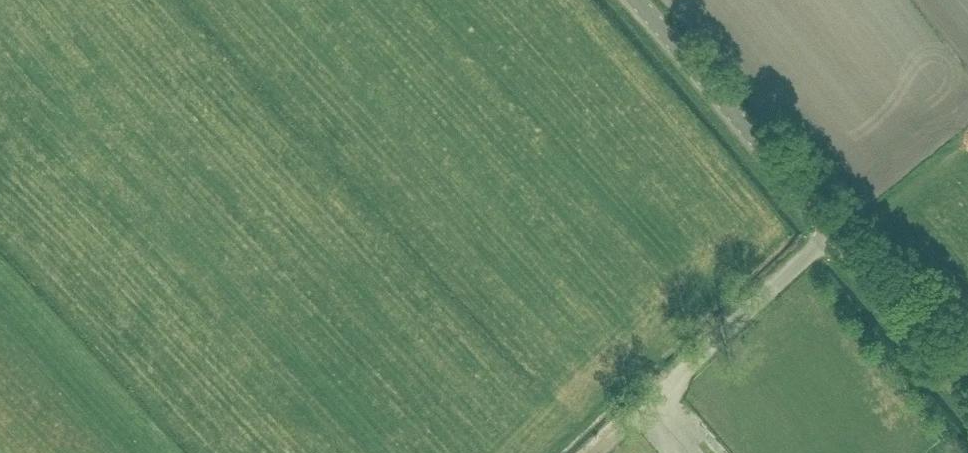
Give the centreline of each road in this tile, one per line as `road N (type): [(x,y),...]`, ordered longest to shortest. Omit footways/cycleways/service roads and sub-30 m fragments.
road 1 (unclassified): [(967,396),(634,0)]
road 2 (track): [(831,233),(596,452)]

